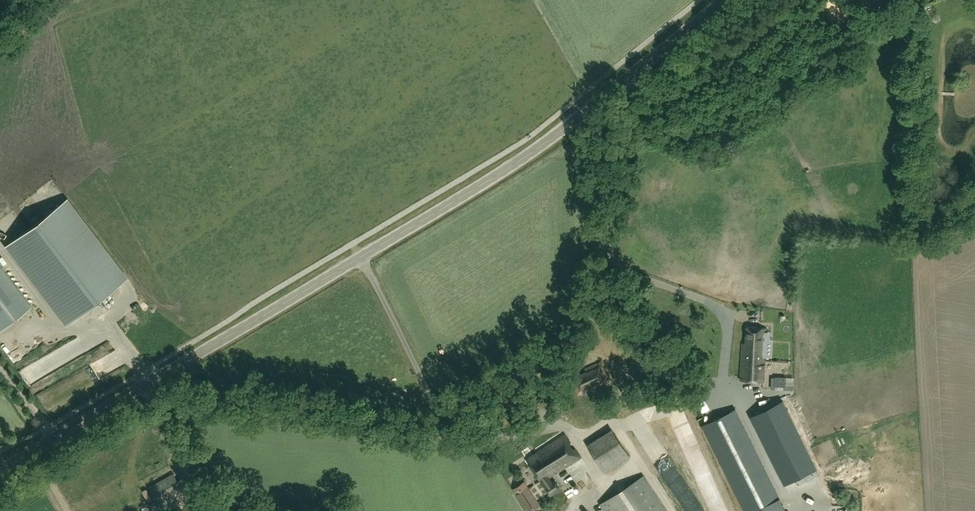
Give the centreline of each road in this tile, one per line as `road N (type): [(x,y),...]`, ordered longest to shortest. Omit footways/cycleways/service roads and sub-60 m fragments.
road 1 (tertiary): [(55,437),(513,166),(724,0)]
road 2 (track): [(156,378),(458,422)]
road 3 (track): [(815,0),(769,45),(715,76),(668,86),(621,83)]
road 4 (track): [(556,427),(544,409),(607,244)]

